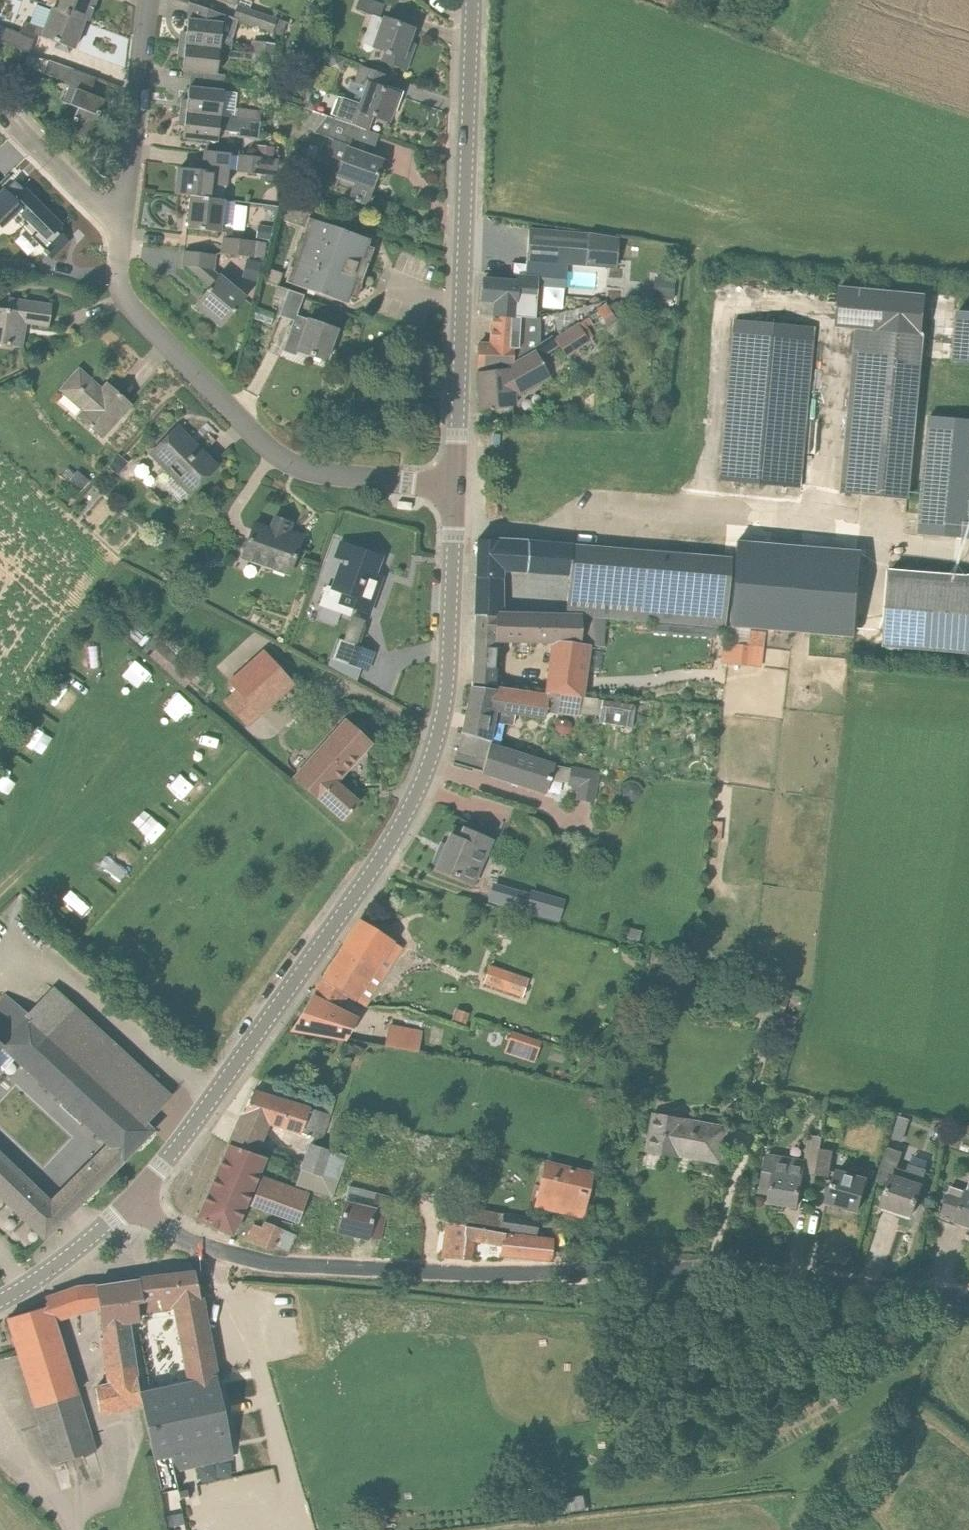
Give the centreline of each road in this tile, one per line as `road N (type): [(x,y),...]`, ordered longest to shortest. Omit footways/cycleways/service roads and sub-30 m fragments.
road 1 (residential): [(968,1299),(697,1269),(282,1264),(190,1240),(133,1198)]
road 2 (tertiary): [(133,1198),(378,862),(420,784),(445,702),(455,485)]
road 3 (tertiary): [(455,485),(472,0)]
road 4 (residential): [(455,485),(319,472),(273,452),(123,298),(117,277),(122,227)]
road 5 (residential): [(122,227),(148,0)]
road 6 (residential): [(0,109),(122,227)]
road 7 (tertiary): [(0,1301),(133,1198)]

